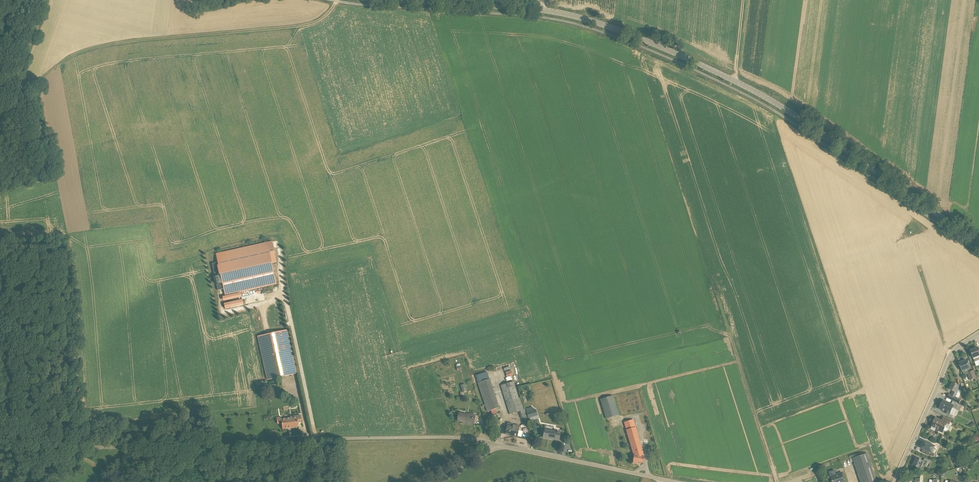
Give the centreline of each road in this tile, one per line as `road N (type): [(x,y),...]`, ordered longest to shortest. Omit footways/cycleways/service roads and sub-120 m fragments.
road 1 (tertiary): [(978,243),(784,107),(642,38),(541,9),(404,0)]
road 2 (unclassified): [(62,447),(414,436),(494,443)]
road 3 (track): [(12,102),(86,50),(302,25),(323,18),(336,0)]
road 4 (track): [(720,302),(777,481)]
road 5 (unclassified): [(677,481),(494,443)]
road 6 (residential): [(897,481),(948,358),(978,333)]
road 7 (track): [(0,266),(10,425)]

